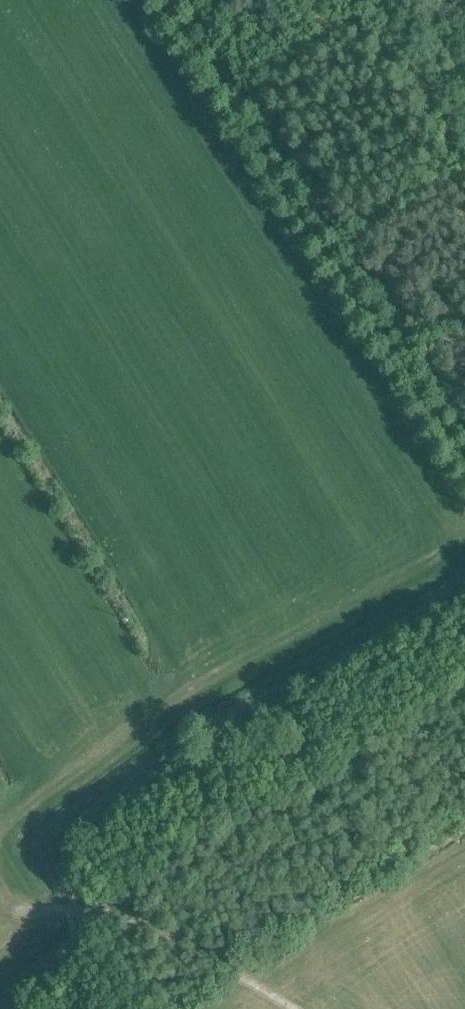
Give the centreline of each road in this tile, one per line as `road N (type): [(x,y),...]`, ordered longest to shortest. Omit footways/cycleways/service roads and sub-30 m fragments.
road 1 (track): [(163,0),(464,465)]
road 2 (track): [(294,1008),(143,922),(91,911),(13,910)]

